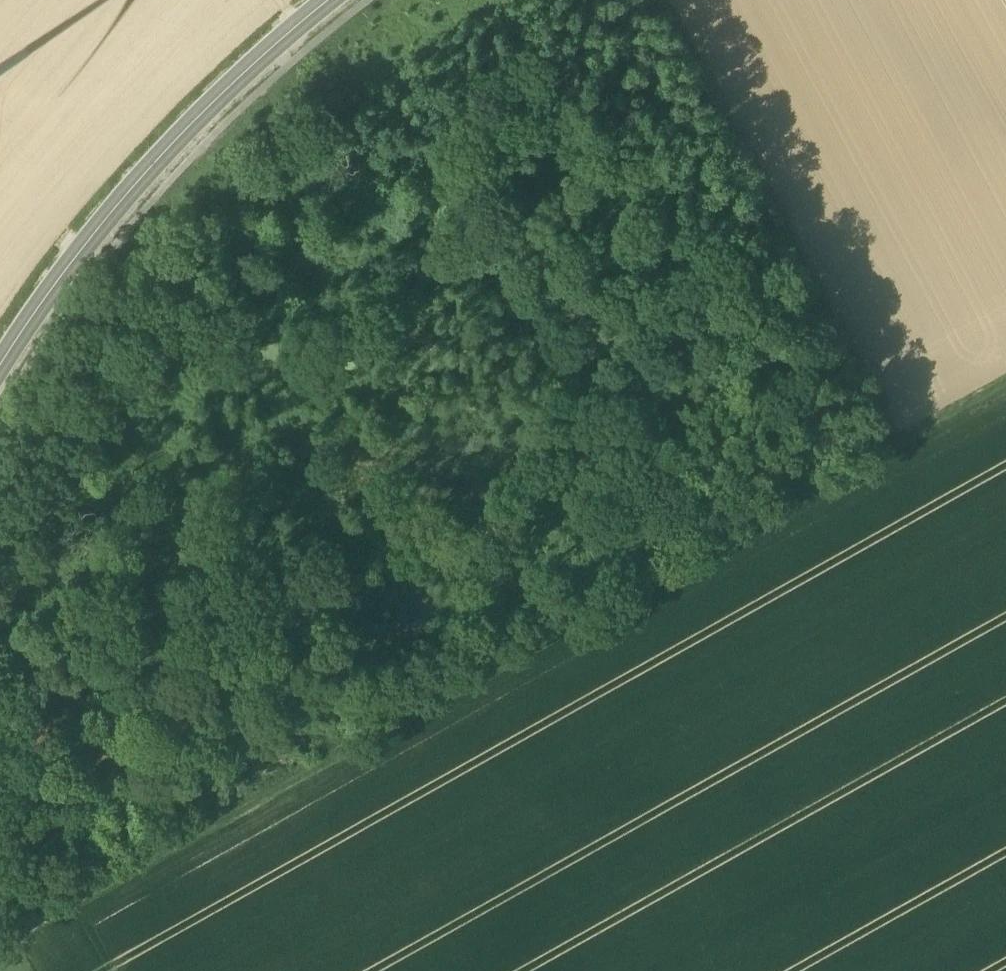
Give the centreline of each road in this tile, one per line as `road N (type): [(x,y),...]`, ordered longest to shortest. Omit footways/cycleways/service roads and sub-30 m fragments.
road 1 (tertiary): [(0,368),(63,275),(175,142),(329,0)]

